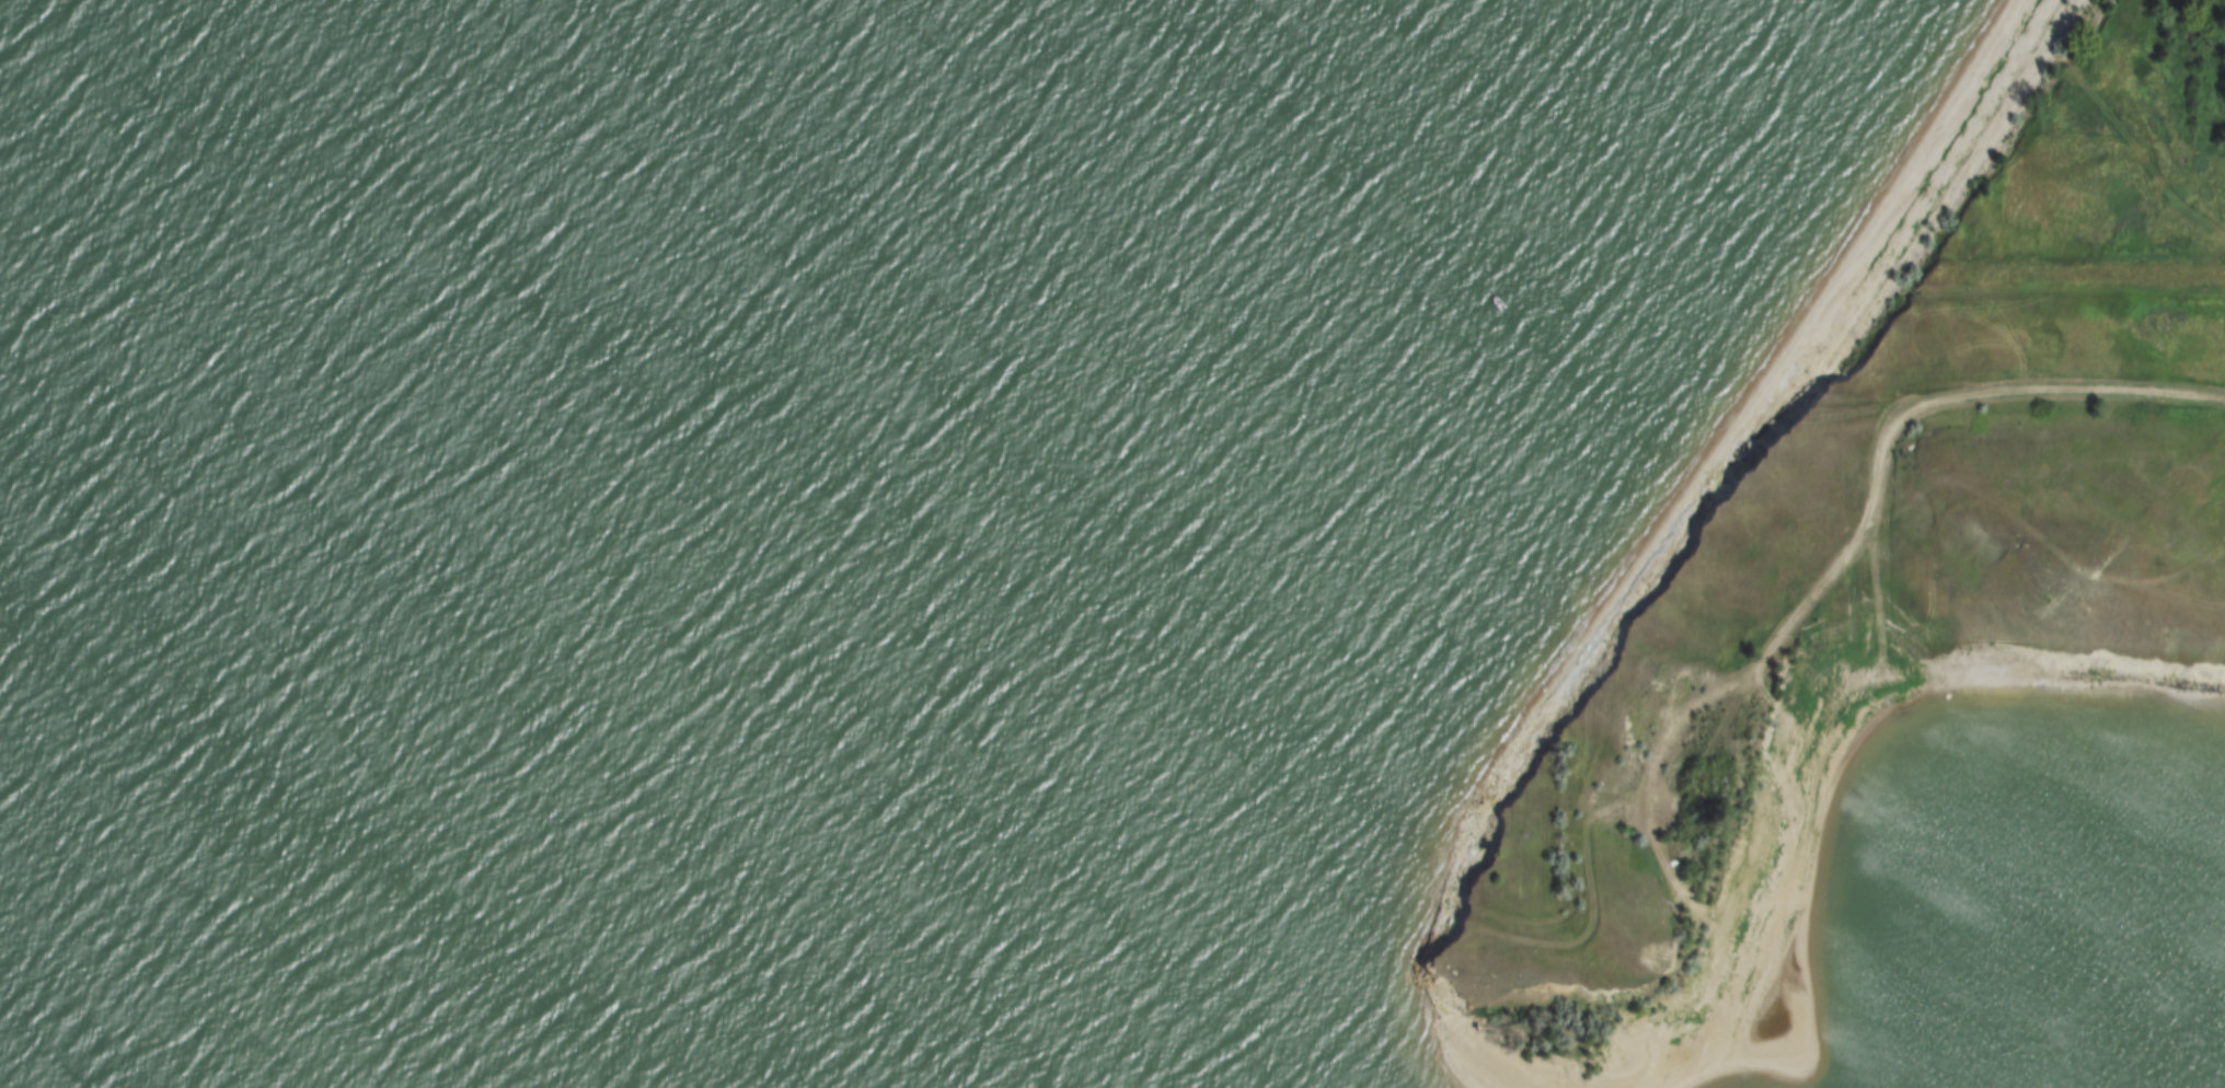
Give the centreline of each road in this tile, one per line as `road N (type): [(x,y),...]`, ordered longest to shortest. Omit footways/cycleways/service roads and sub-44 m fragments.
road 1 (track): [(2224,396),(1895,400),(1882,702)]

